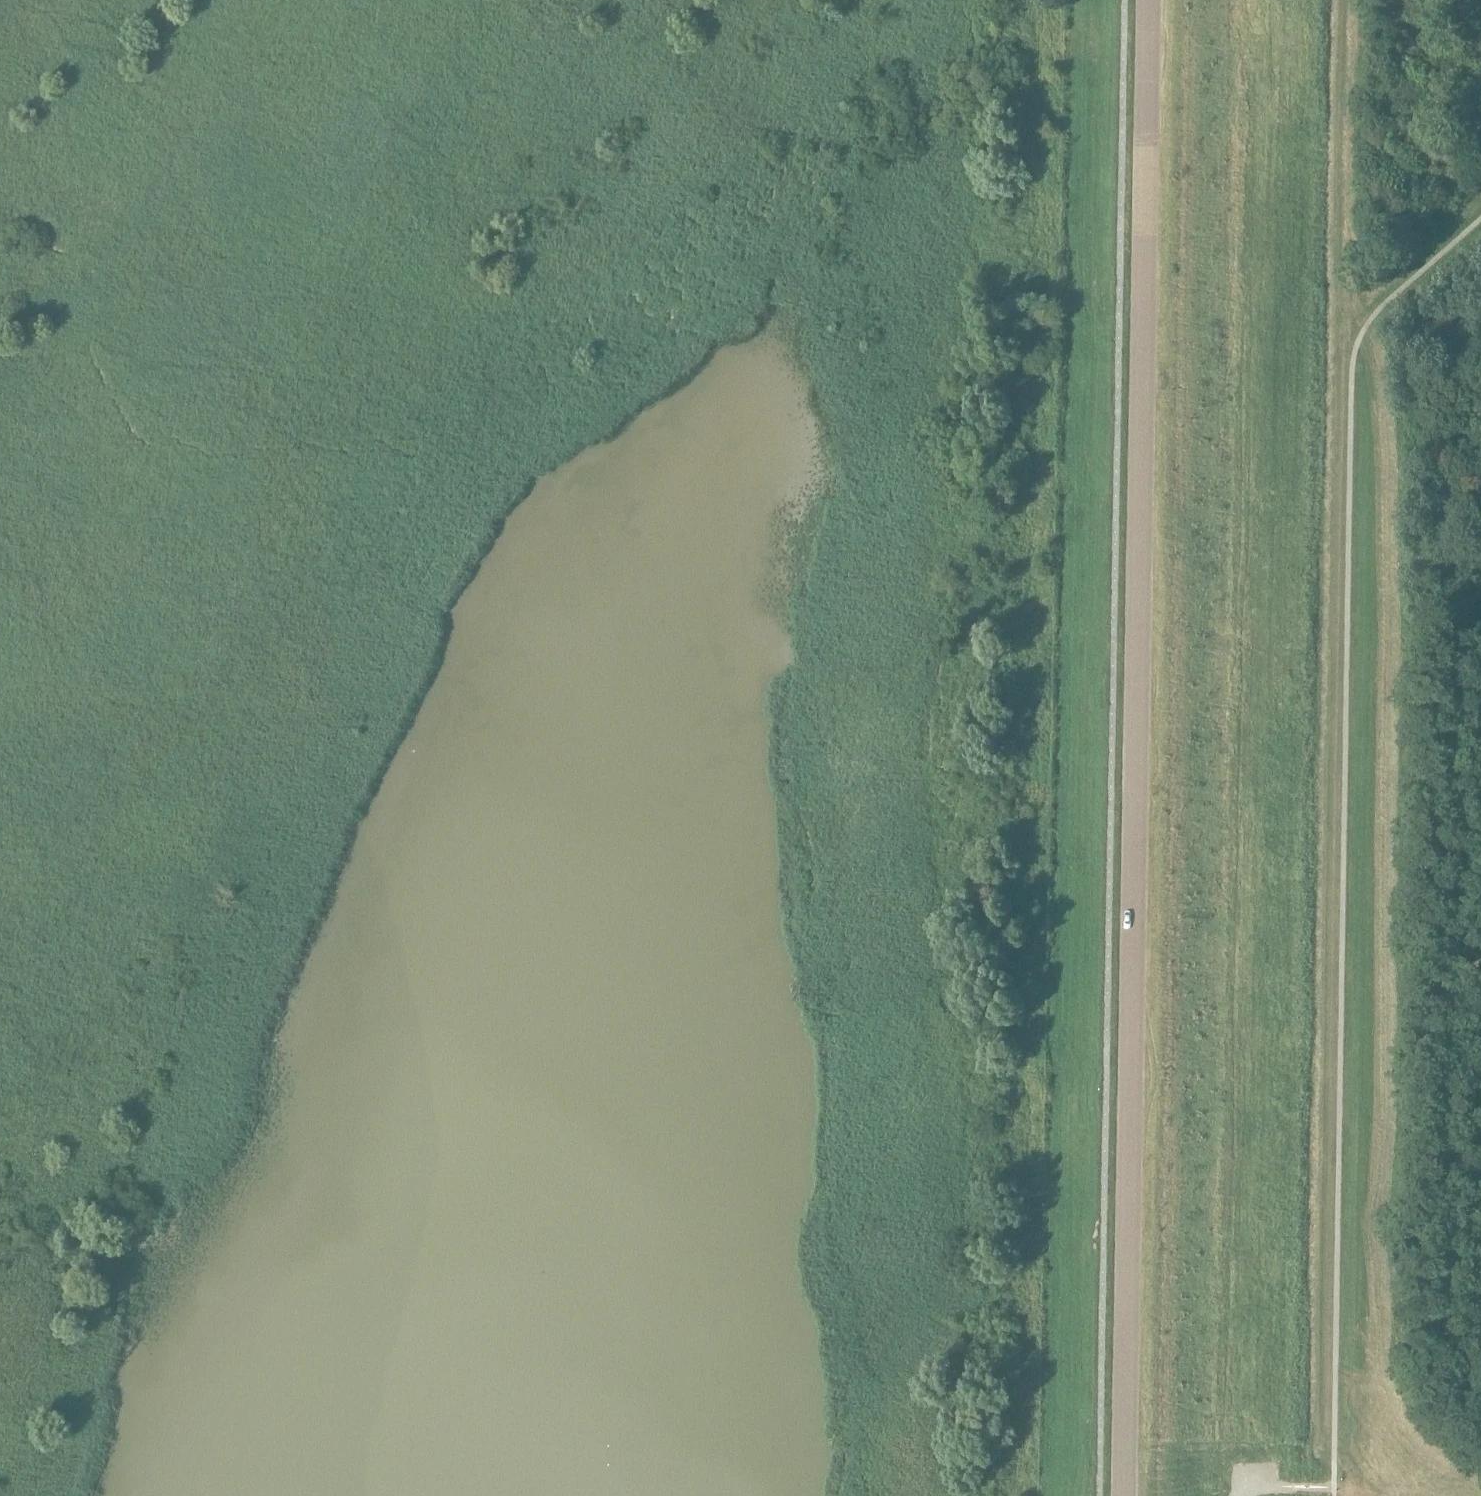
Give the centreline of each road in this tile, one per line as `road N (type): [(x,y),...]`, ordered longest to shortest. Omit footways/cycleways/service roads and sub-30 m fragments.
road 1 (tertiary): [(1126,1495),(1151,0)]

